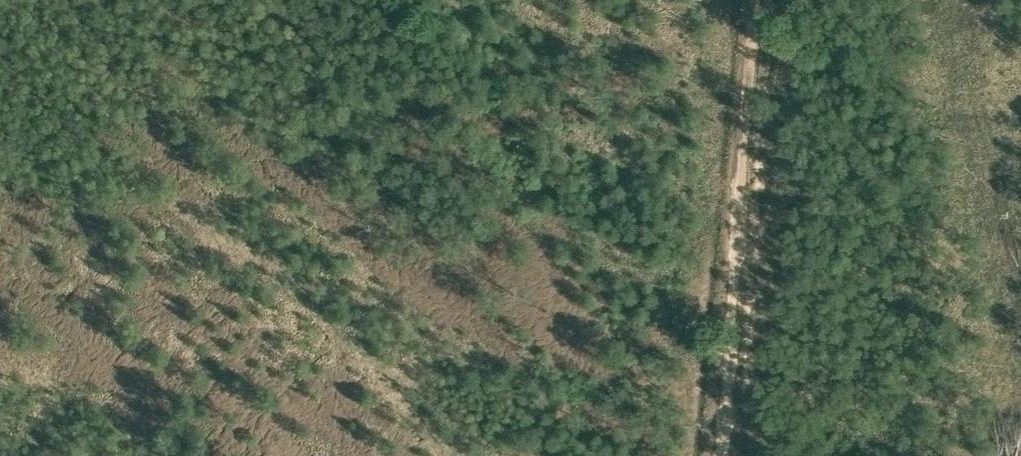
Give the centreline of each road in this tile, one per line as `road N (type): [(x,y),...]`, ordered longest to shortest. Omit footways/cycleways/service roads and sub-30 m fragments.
road 1 (track): [(718,455),(757,0)]

